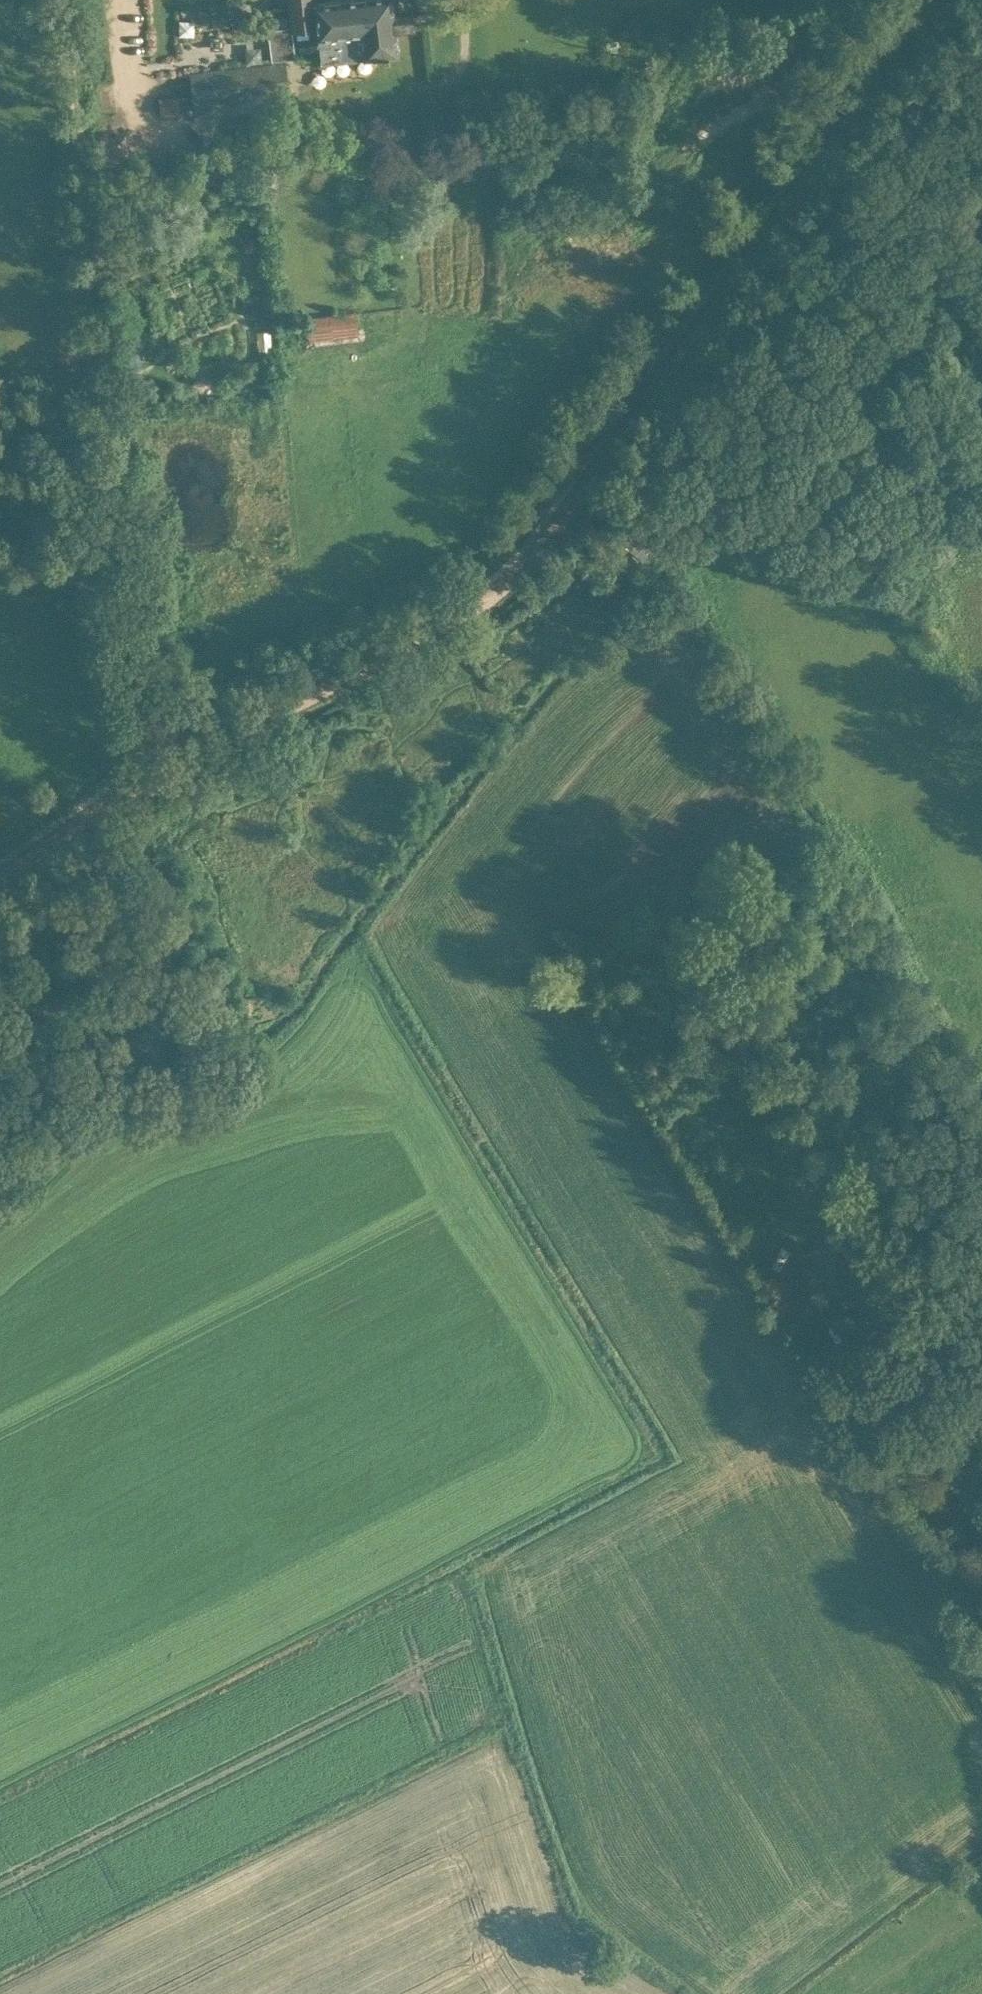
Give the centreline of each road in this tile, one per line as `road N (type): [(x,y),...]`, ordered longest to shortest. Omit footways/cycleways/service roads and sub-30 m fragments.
road 1 (track): [(0,881),(148,783),(472,608),(514,578),(934,0)]
road 2 (track): [(61,0),(148,783)]

